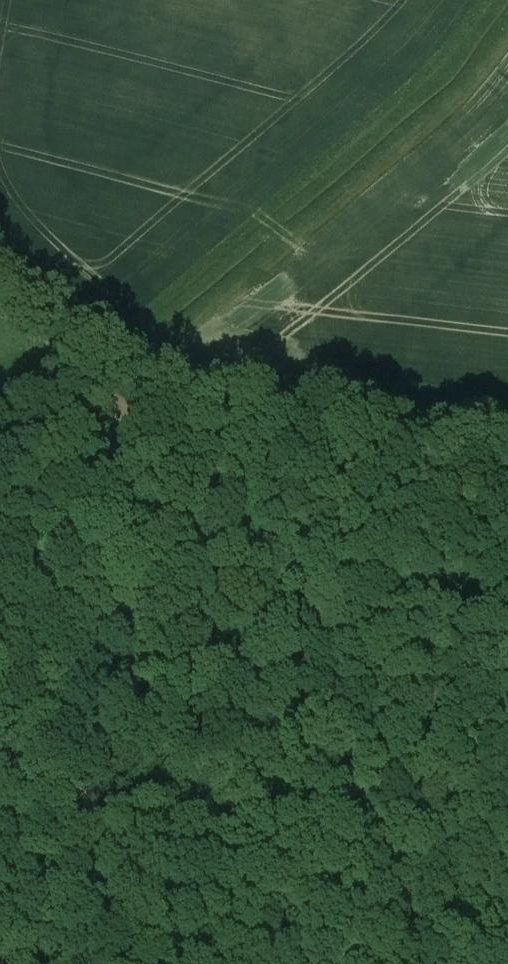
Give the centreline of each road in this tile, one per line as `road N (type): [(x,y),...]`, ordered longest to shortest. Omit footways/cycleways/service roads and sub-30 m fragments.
road 1 (track): [(0,305),(116,388),(138,410),(140,426)]

